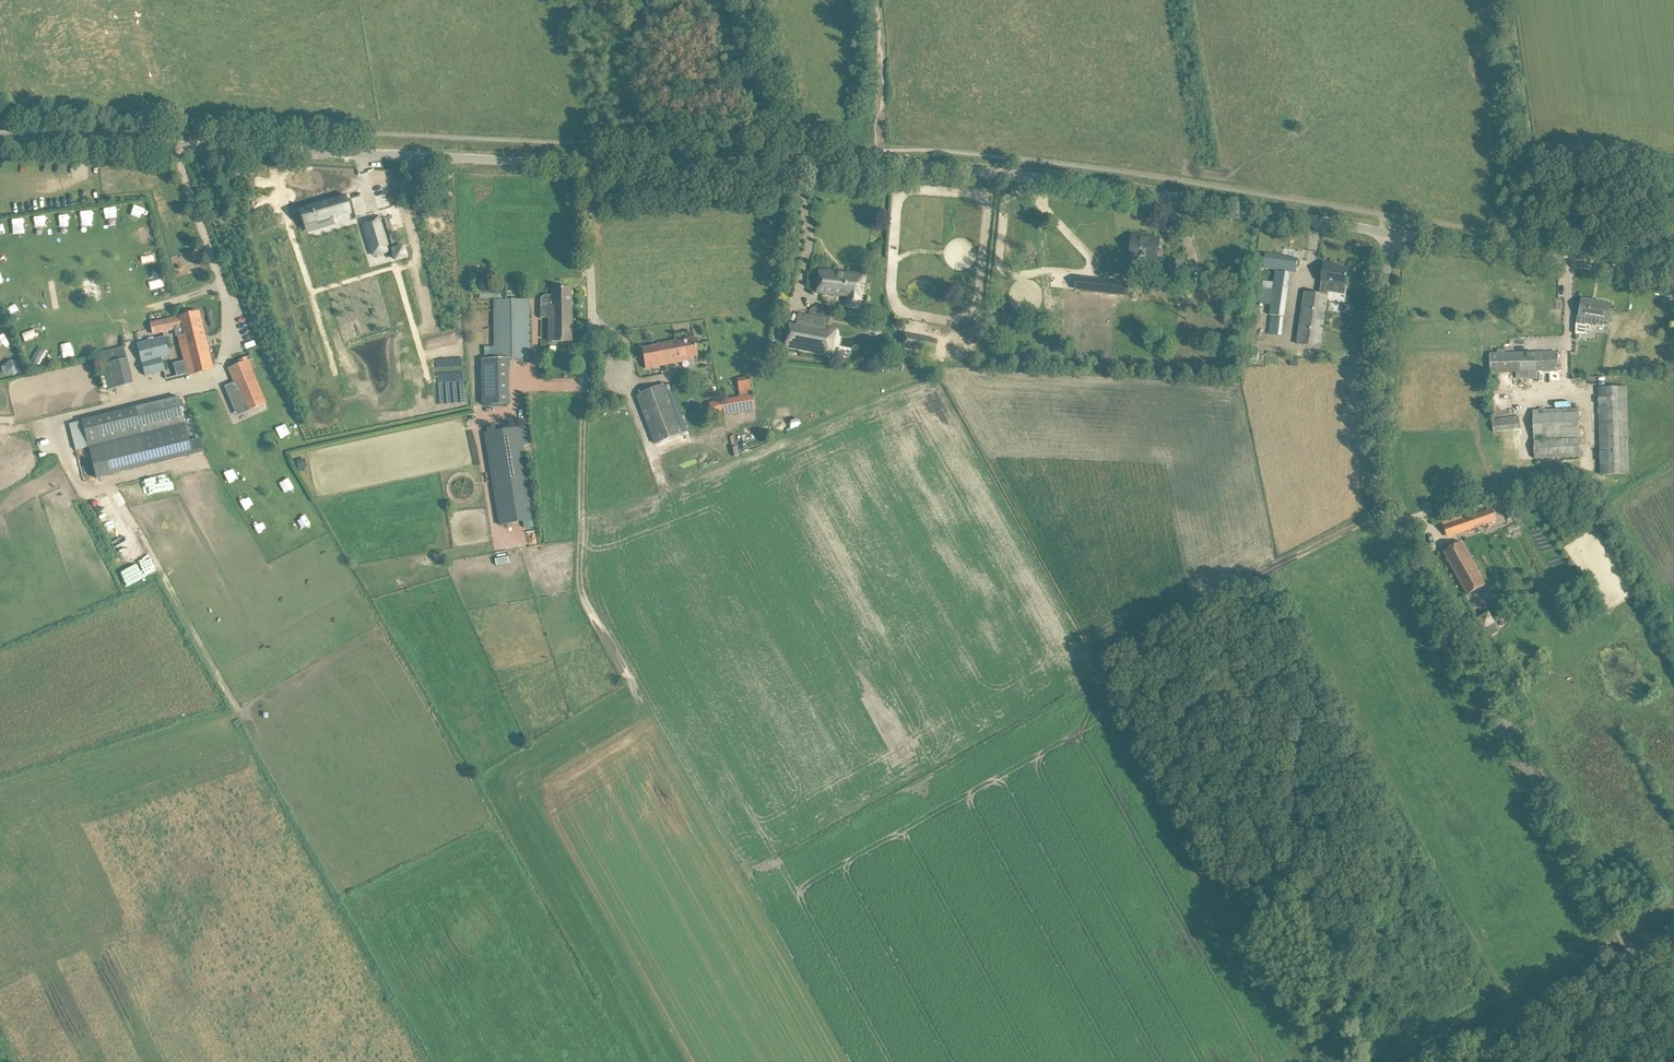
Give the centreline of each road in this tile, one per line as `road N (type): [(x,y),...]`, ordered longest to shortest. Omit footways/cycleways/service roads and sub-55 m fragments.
road 1 (unclassified): [(0,135),(590,164),(879,164),(1050,179),(1383,231)]
road 2 (unclassified): [(1673,1029),(1380,502),(1383,231)]
road 3 (unclassified): [(1383,231),(1673,278)]
road 4 (track): [(879,164),(876,0)]

